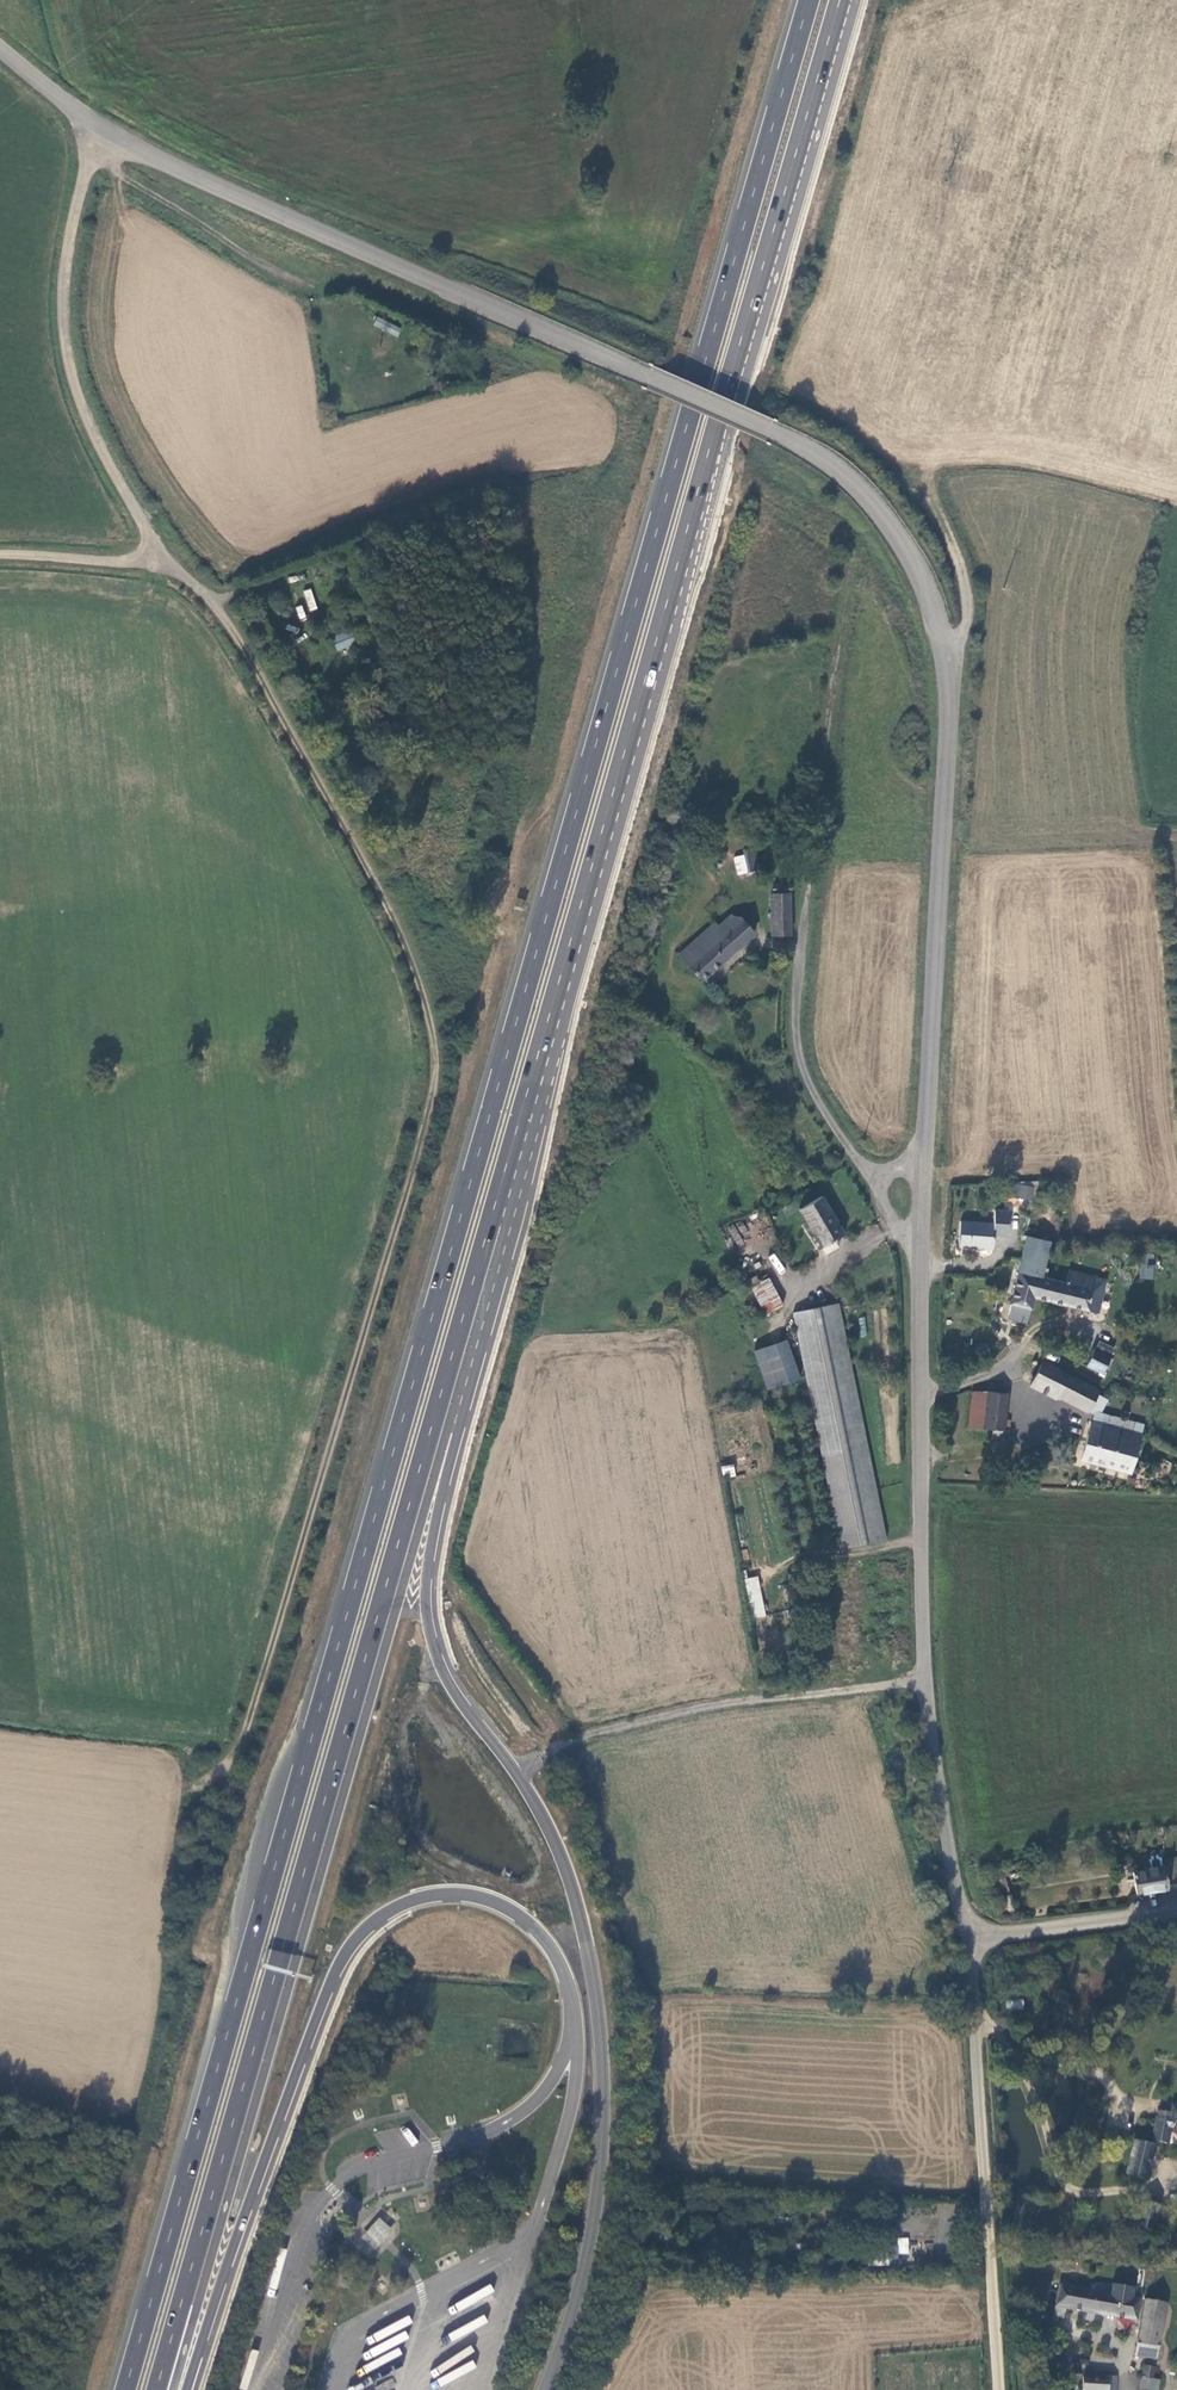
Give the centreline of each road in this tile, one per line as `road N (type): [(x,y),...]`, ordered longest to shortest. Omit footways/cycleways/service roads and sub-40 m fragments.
road 1 (trunk): [(809,0),(125,2389)]
road 2 (trunk): [(156,2389),(839,0)]
road 3 (unclassified): [(0,51),(100,134),(774,432),(838,469),(917,570),(941,639),(948,714),(917,1251),(922,1683),(967,1941)]
road 4 (track): [(152,553),(230,623),(394,918),(429,1011),(435,1086),(254,1715),(226,1769),(182,1788)]
road 5 (track): [(941,639),(902,627),(854,553),(803,947)]
road 6 (unclassified): [(967,1941),(1000,2389)]
road 7 (track): [(100,134),(68,241),(63,316),(76,398),(152,553)]
road 8 (track): [(922,1683),(755,1700),(561,1744),(515,1772)]
road 9 (track): [(89,154),(310,289)]
road 10 (unclassified): [(967,1941),(1176,1911)]
road 11 (track): [(152,553),(134,561),(0,555)]

